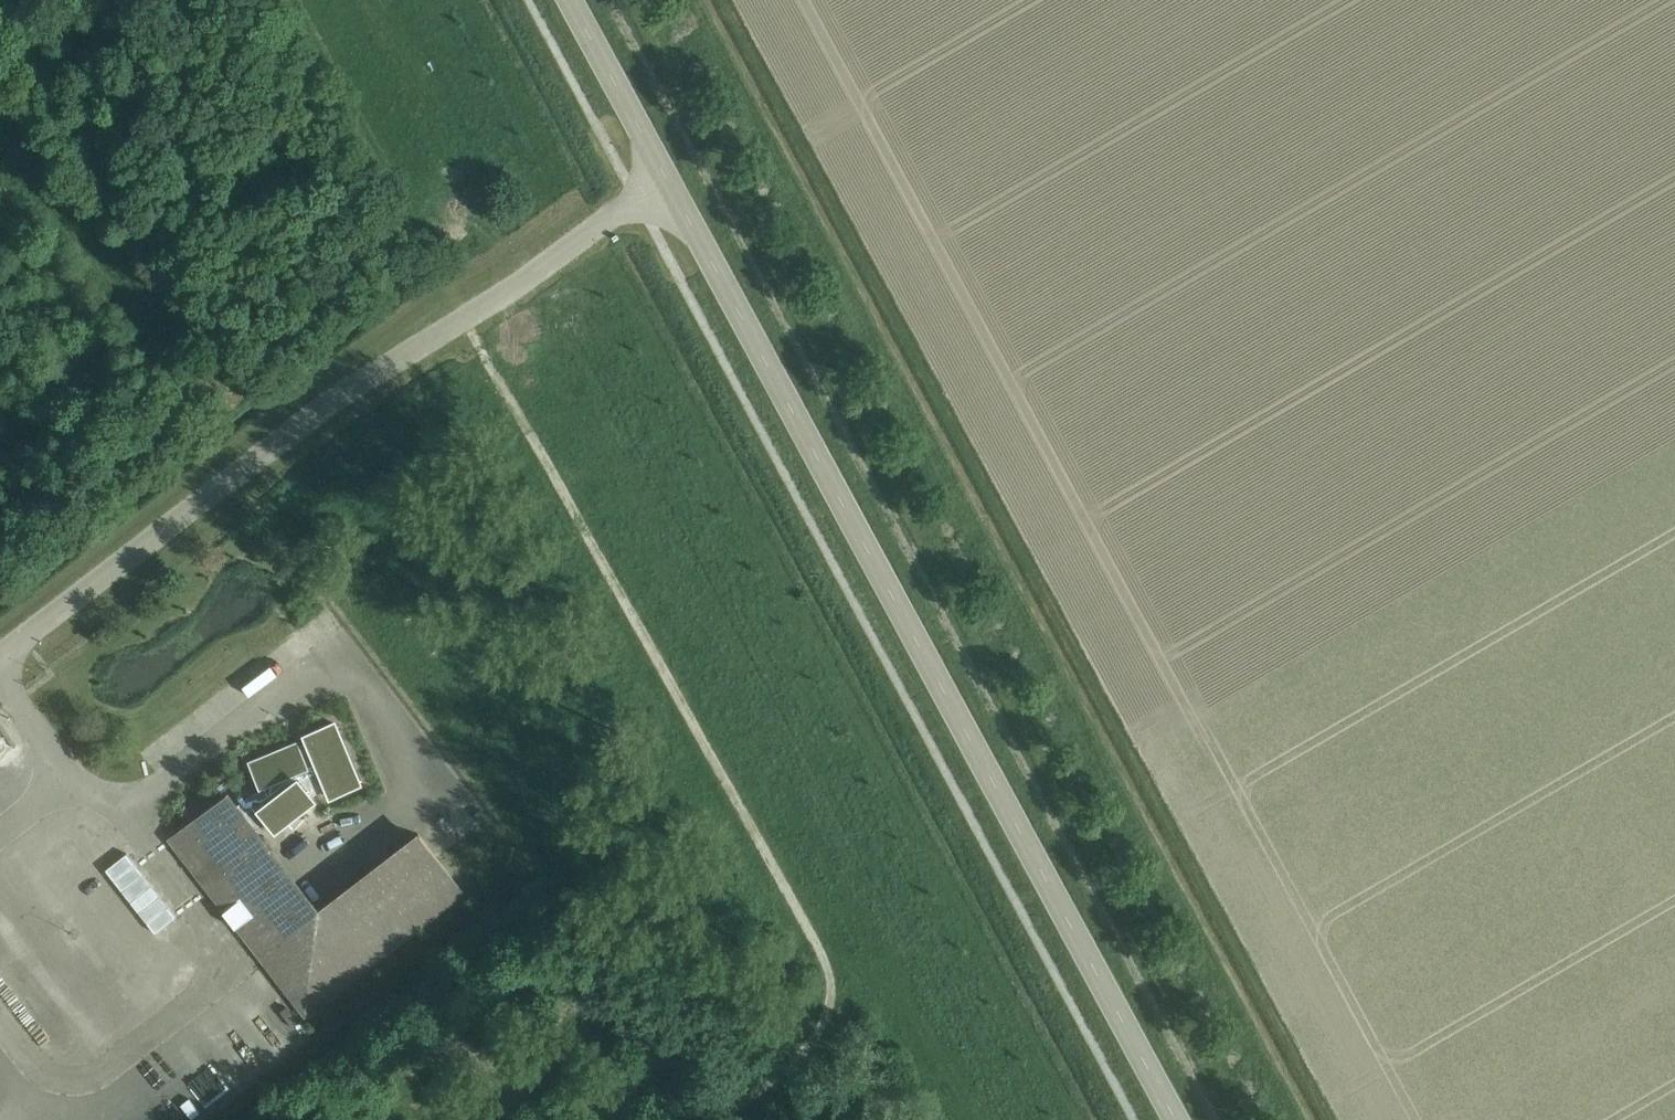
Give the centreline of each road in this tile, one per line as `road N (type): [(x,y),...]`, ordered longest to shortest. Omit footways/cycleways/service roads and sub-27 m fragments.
road 1 (tertiary): [(563,0),(1176,1119)]

